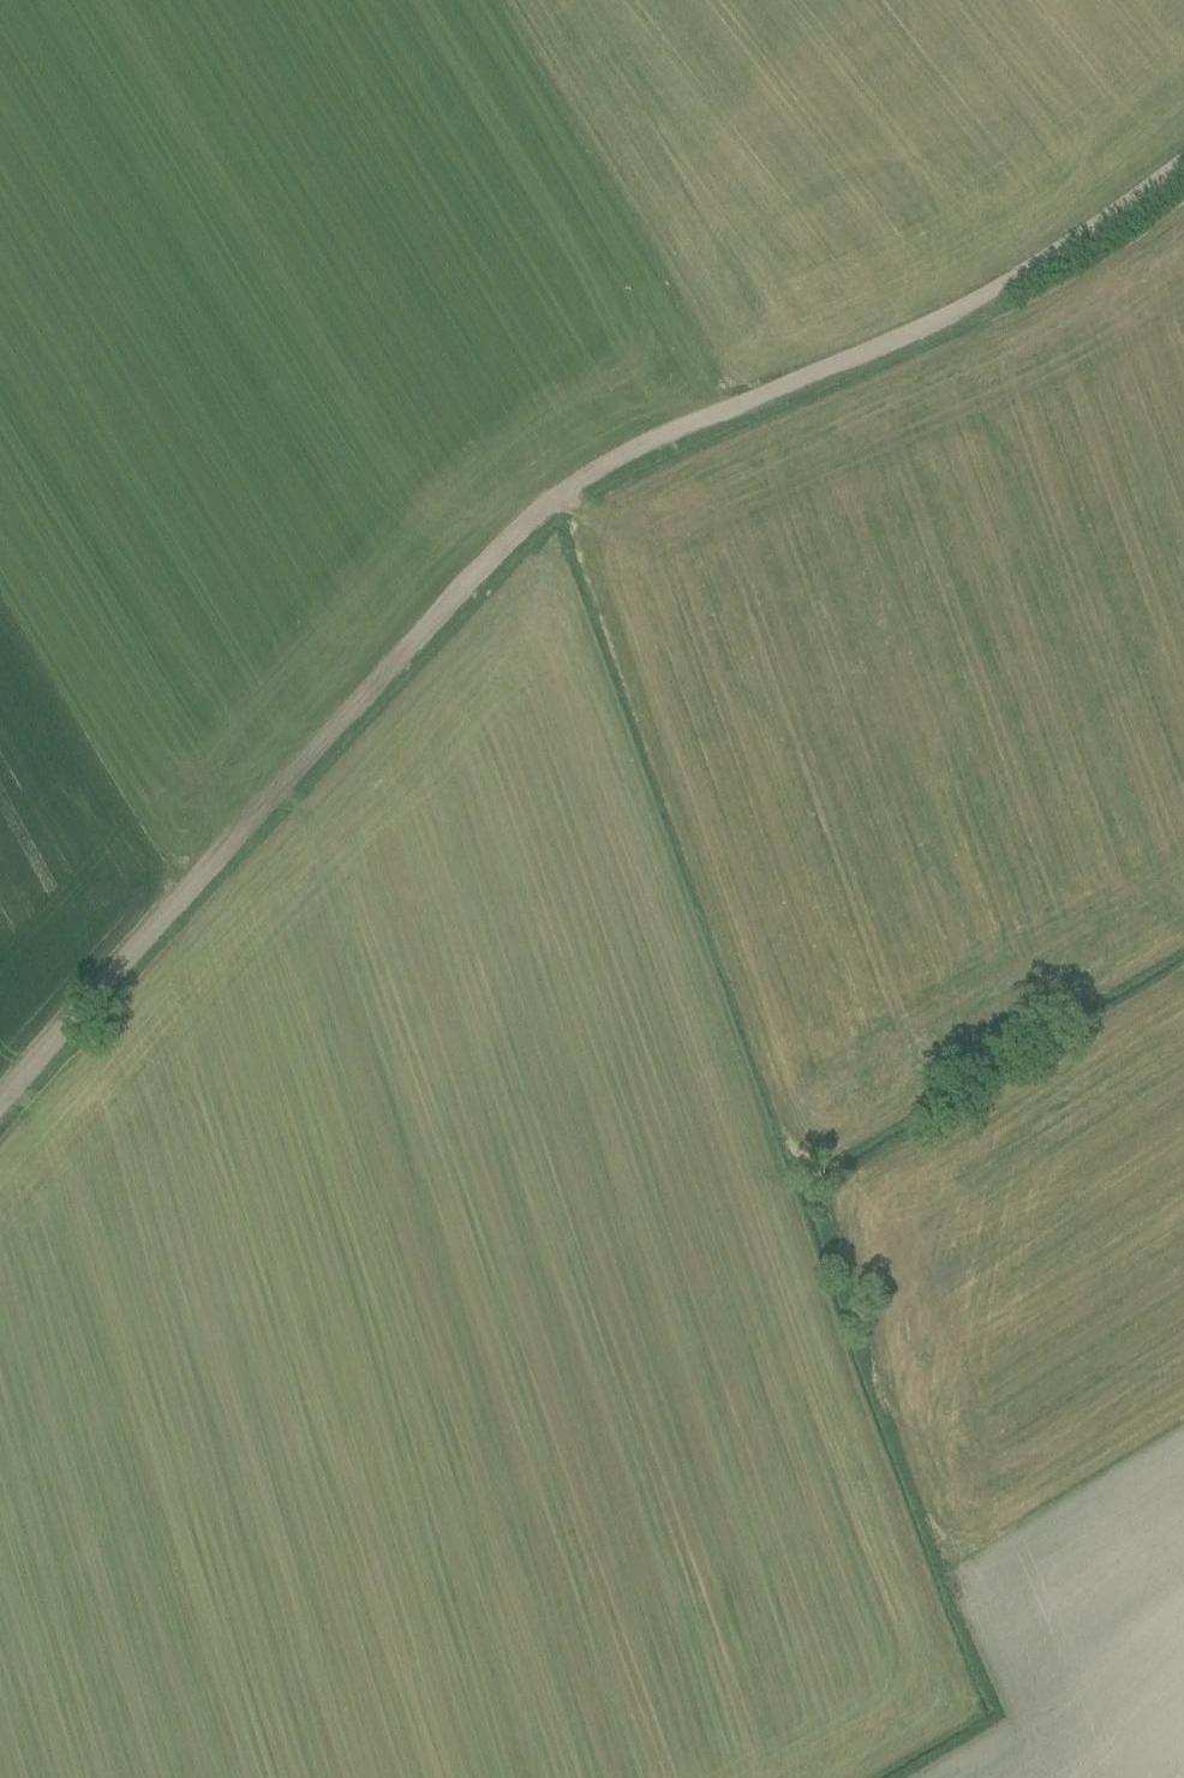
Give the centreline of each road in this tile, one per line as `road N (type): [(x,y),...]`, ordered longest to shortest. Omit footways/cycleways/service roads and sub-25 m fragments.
road 1 (track): [(0,1104),(141,938),(531,516),(624,457),(1033,270),(1127,210),(1183,160)]

